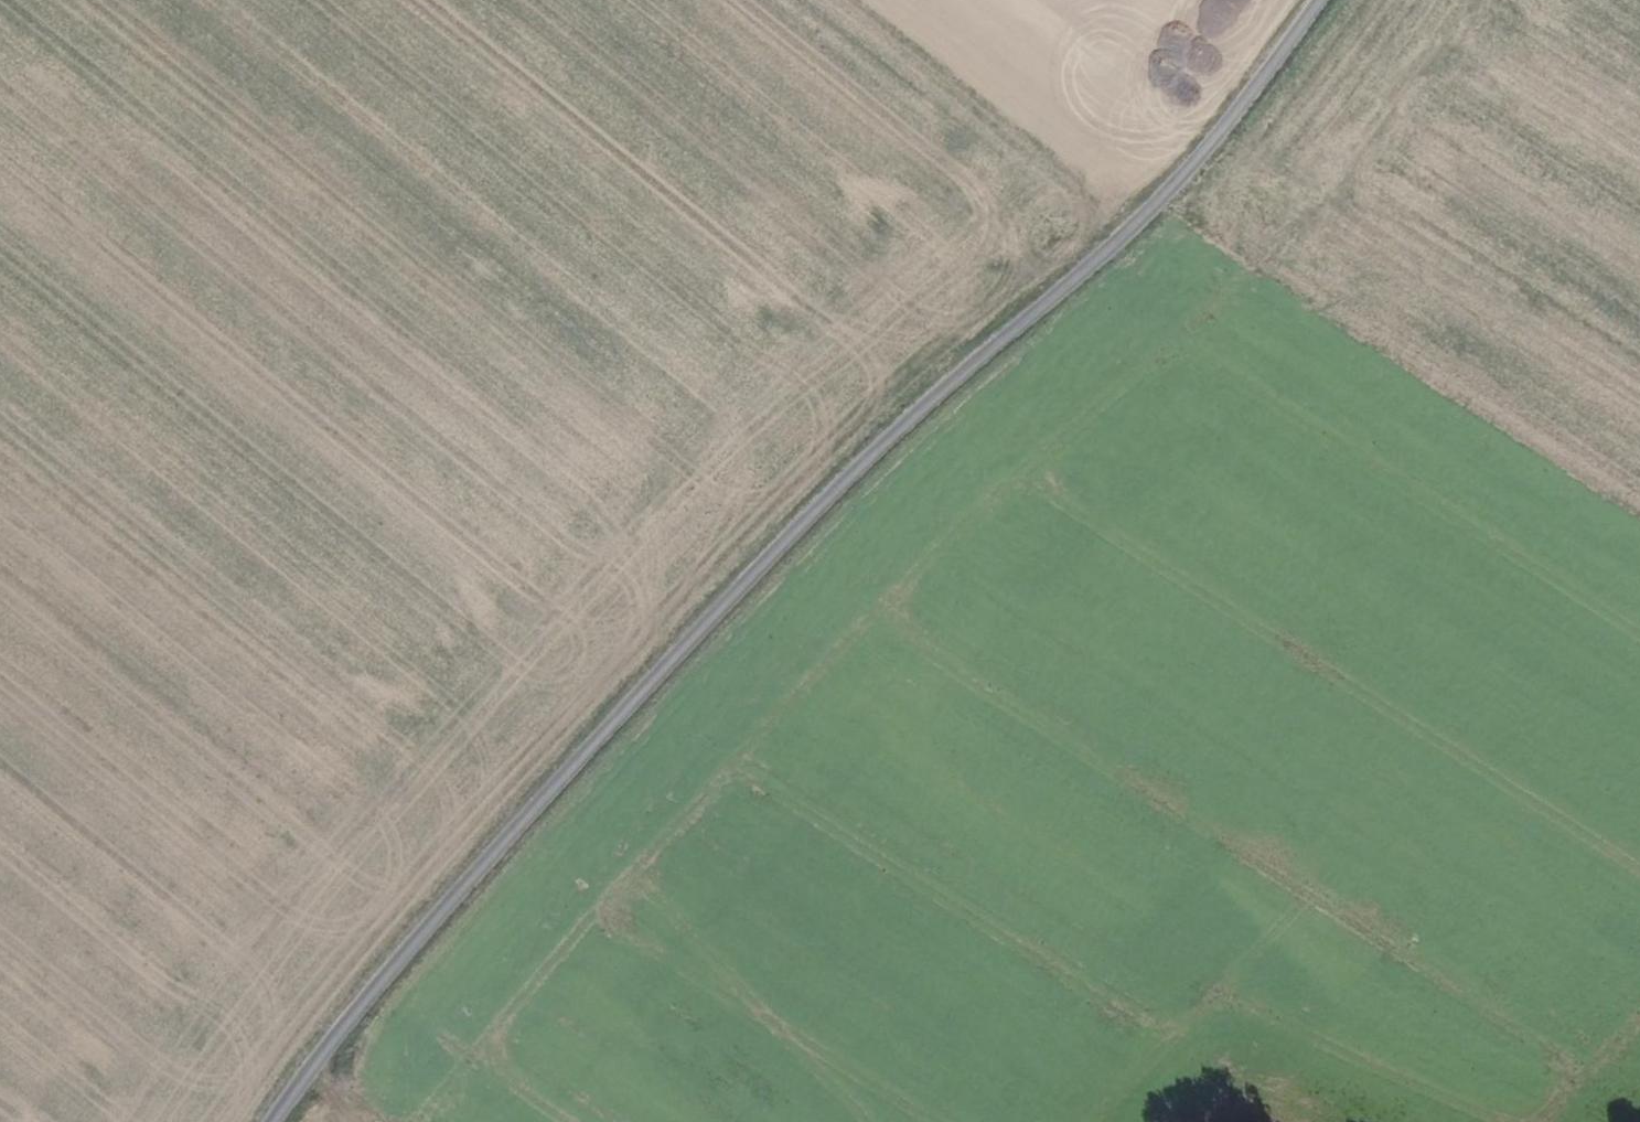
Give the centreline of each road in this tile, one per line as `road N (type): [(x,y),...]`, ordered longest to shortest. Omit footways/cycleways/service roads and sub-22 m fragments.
road 1 (unclassified): [(272,1121),(421,933),(595,742),(874,455),(1138,222),(1210,145),(1321,0)]

